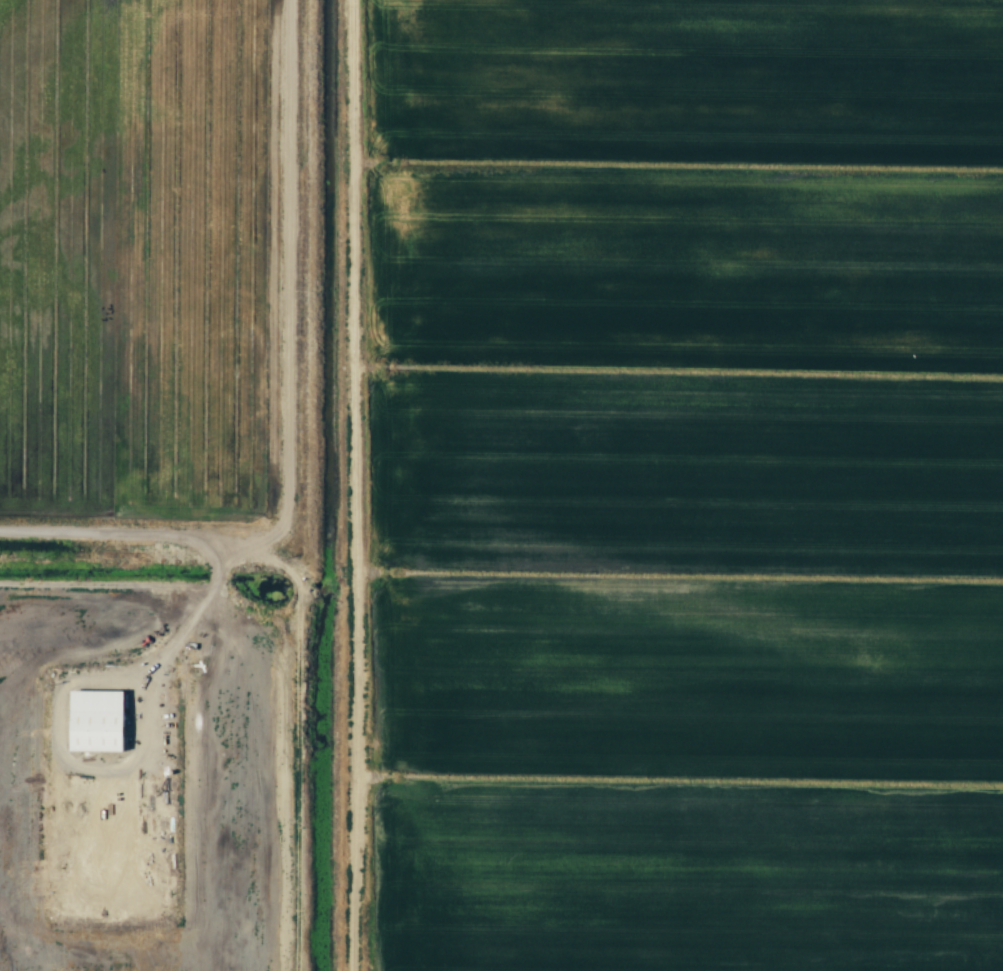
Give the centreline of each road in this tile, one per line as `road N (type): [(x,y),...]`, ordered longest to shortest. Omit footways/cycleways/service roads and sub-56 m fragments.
road 1 (residential): [(351,970),(349,0)]

